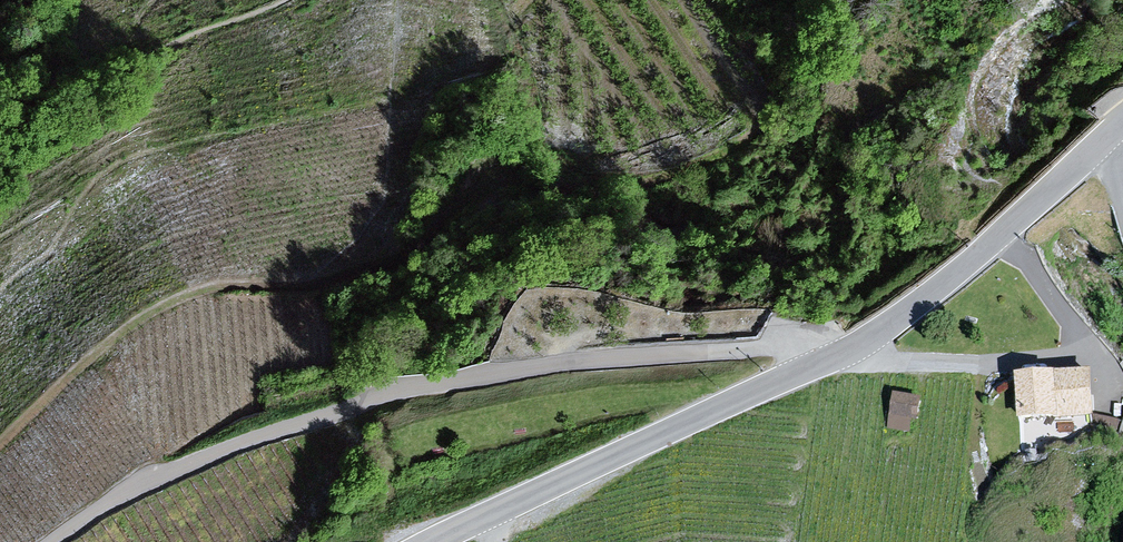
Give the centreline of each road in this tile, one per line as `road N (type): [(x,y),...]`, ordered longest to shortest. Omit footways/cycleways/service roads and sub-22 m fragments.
road 1 (track): [(54,541),(174,472),(393,388),(675,354),(806,346),(832,357)]
road 2 (unclassified): [(436,541),(877,332),(963,267),(1122,122)]
road 3 (track): [(0,444),(131,325),(212,287)]

